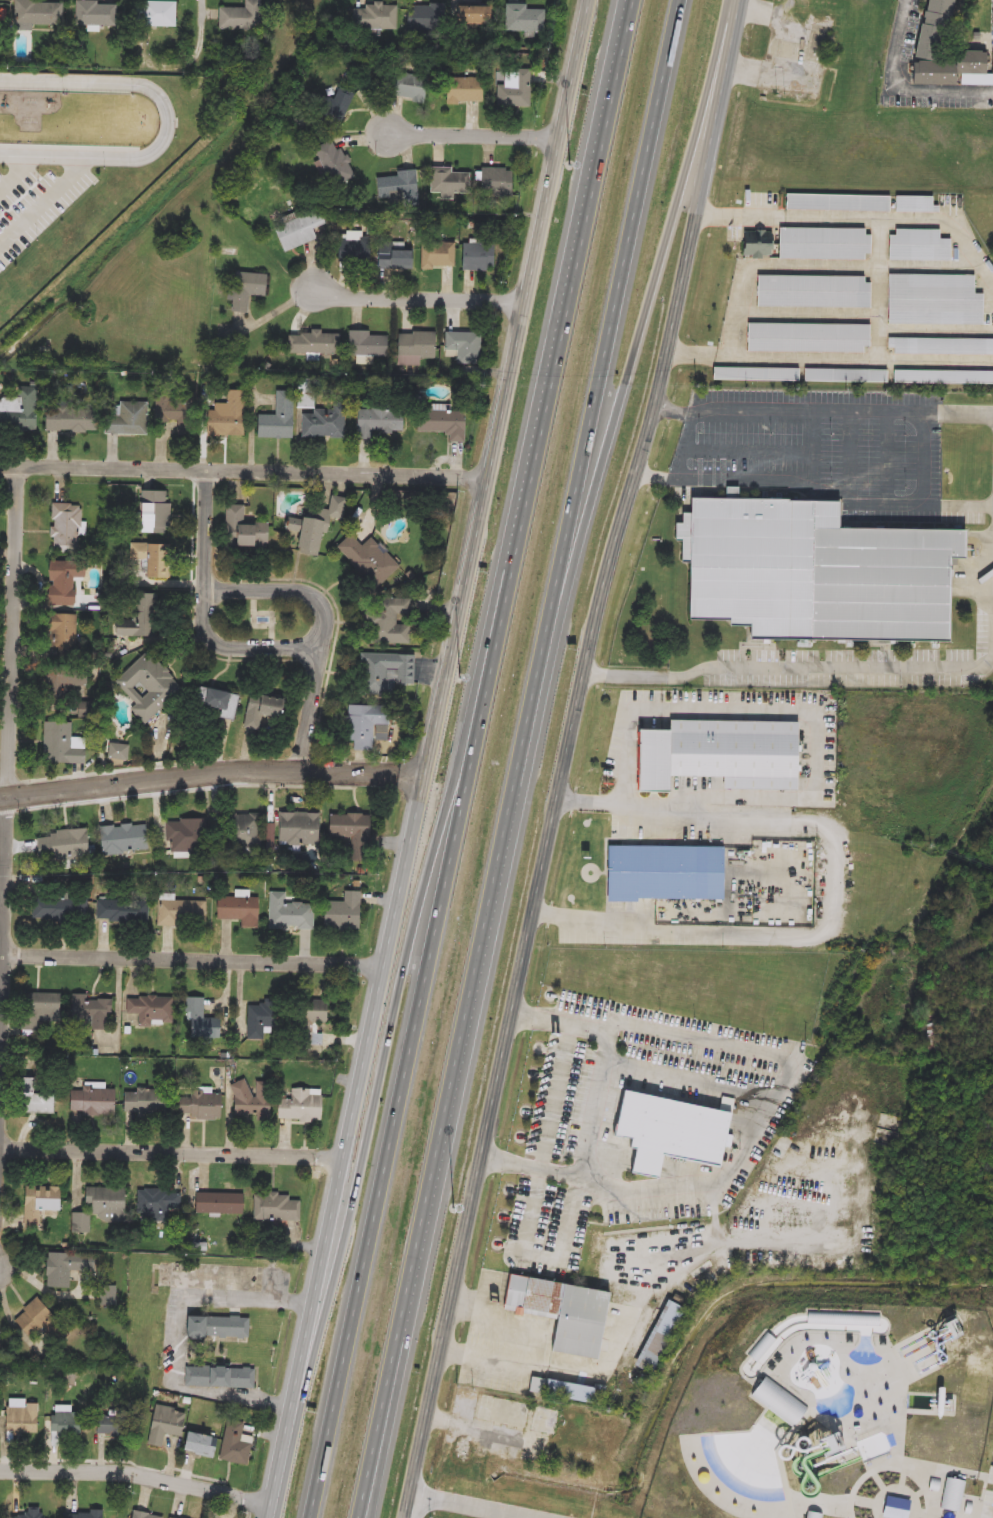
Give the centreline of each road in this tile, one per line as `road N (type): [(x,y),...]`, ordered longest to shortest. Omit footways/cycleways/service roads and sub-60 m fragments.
road 1 (secondary): [(402,1517),(737,0)]
road 2 (secondary): [(589,0),(269,1517)]
road 3 (motorway): [(520,542),(311,1517)]
road 4 (motorway): [(520,542),(305,1343)]
road 5 (motorway): [(522,752),(681,0)]
road 6 (motorway): [(522,752),(718,99)]
road 7 (motorway): [(390,1371),(522,752)]
road 8 (residential): [(19,462),(0,1060)]
road 9 (motorway): [(635,0),(520,542)]
road 10 (residential): [(0,461),(487,471)]
road 11 (tertiary): [(0,794),(225,766),(428,771)]
road 12 (residential): [(386,962),(4,955)]
road 13 (residential): [(345,1155),(0,1142)]
road 14 (residential): [(205,588),(306,589),(324,603),(327,627),(295,769)]
road 15 (residential): [(323,647),(239,648),(210,637),(206,466)]
road 16 (residential): [(0,1467),(131,1471),(272,1503)]
road 17 (residential): [(522,301),(314,290)]
road 18 (residential): [(560,140),(387,134)]
road 19 (motorway): [(359,1517),(390,1371)]
road 20 (motorway): [(368,1517),(390,1371)]

